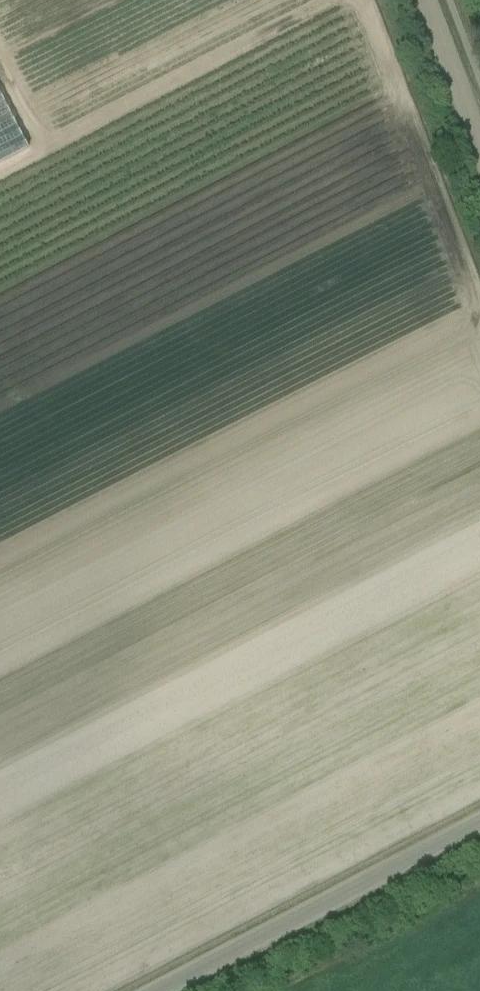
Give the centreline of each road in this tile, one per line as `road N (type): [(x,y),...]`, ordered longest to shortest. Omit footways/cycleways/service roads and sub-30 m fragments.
road 1 (unclassified): [(479,824),(158,990)]
road 2 (track): [(479,144),(425,0)]

